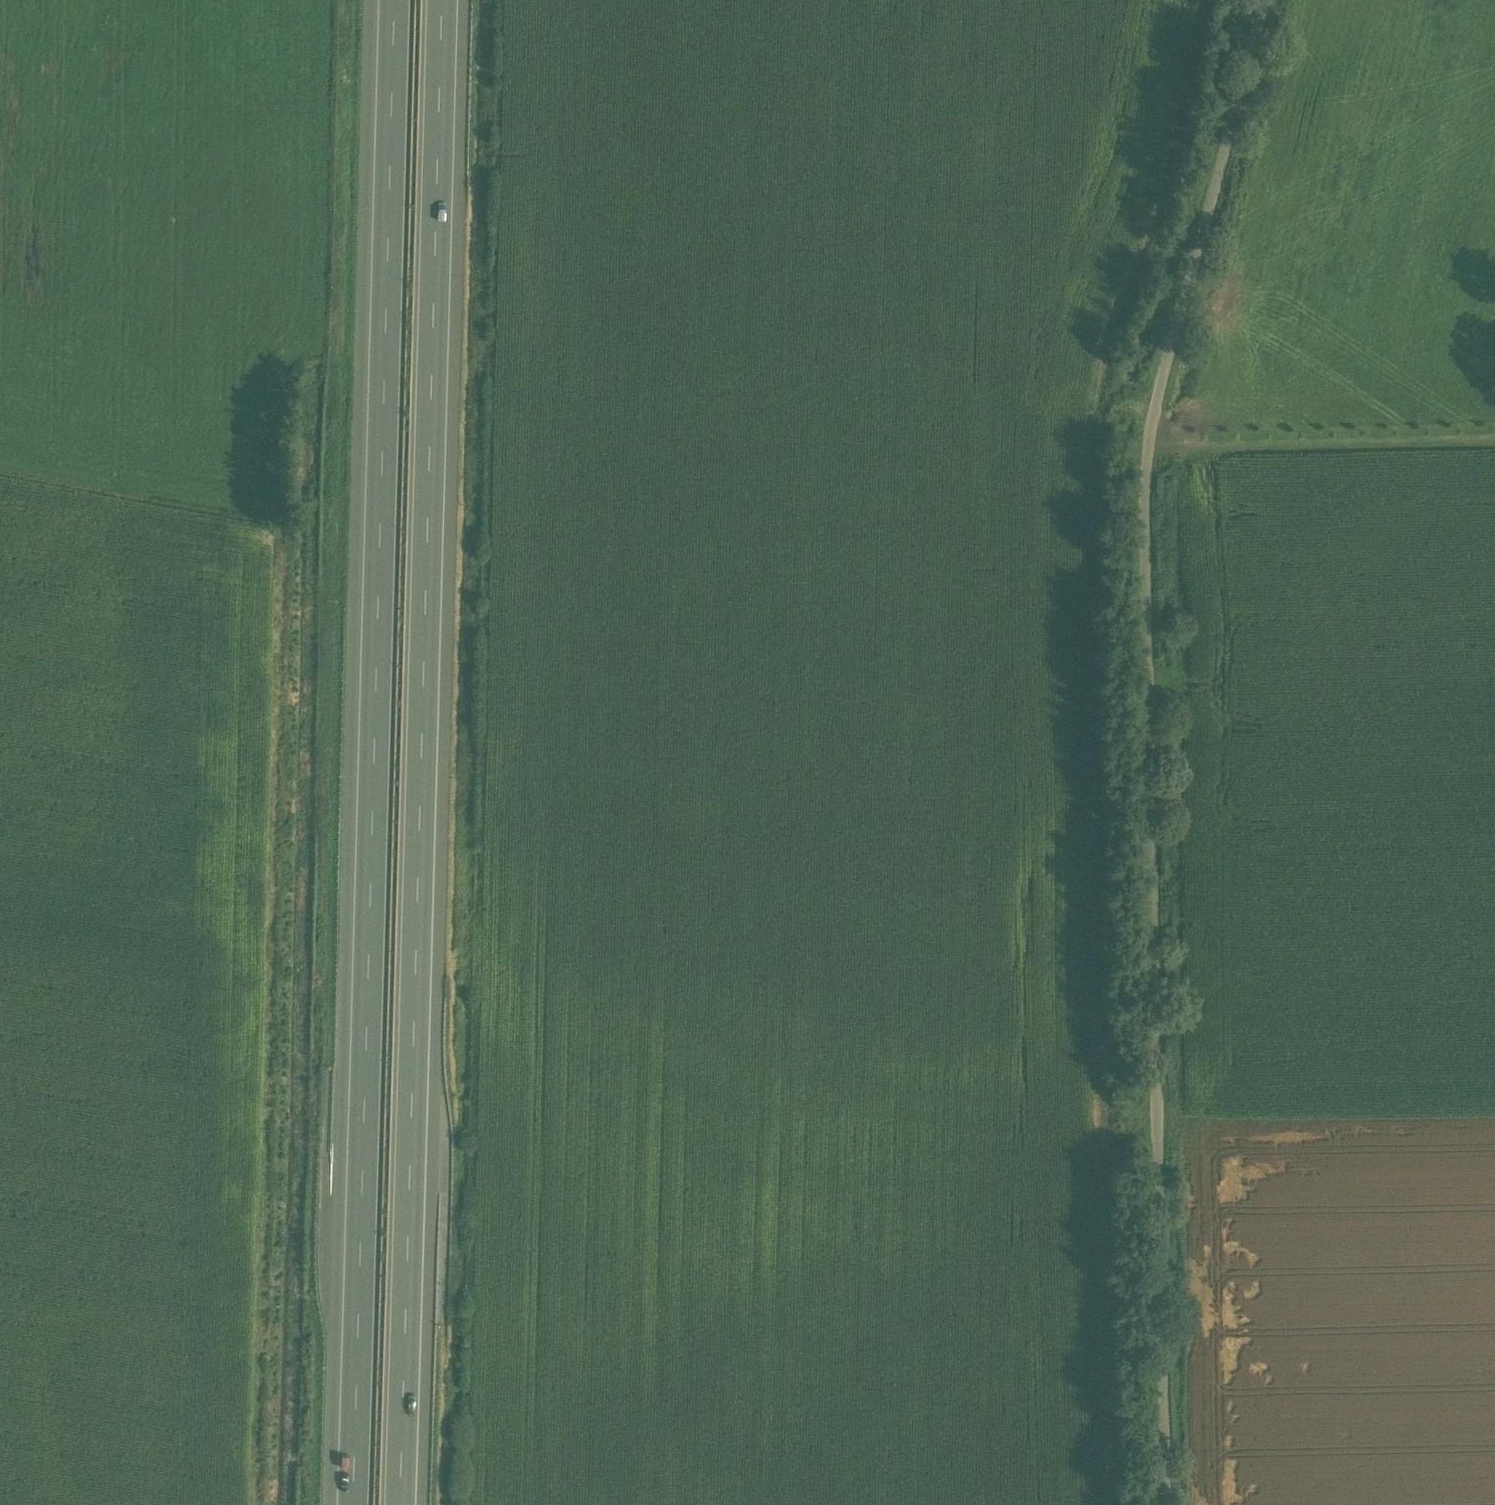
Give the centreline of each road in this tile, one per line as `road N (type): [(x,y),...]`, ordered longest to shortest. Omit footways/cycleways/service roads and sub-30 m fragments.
road 1 (unclassified): [(1168,1504),(1145,493),(1155,405),(1266,0)]
road 2 (motorway): [(394,0),(352,1504)]
road 3 (motorway): [(401,1504),(442,0)]

